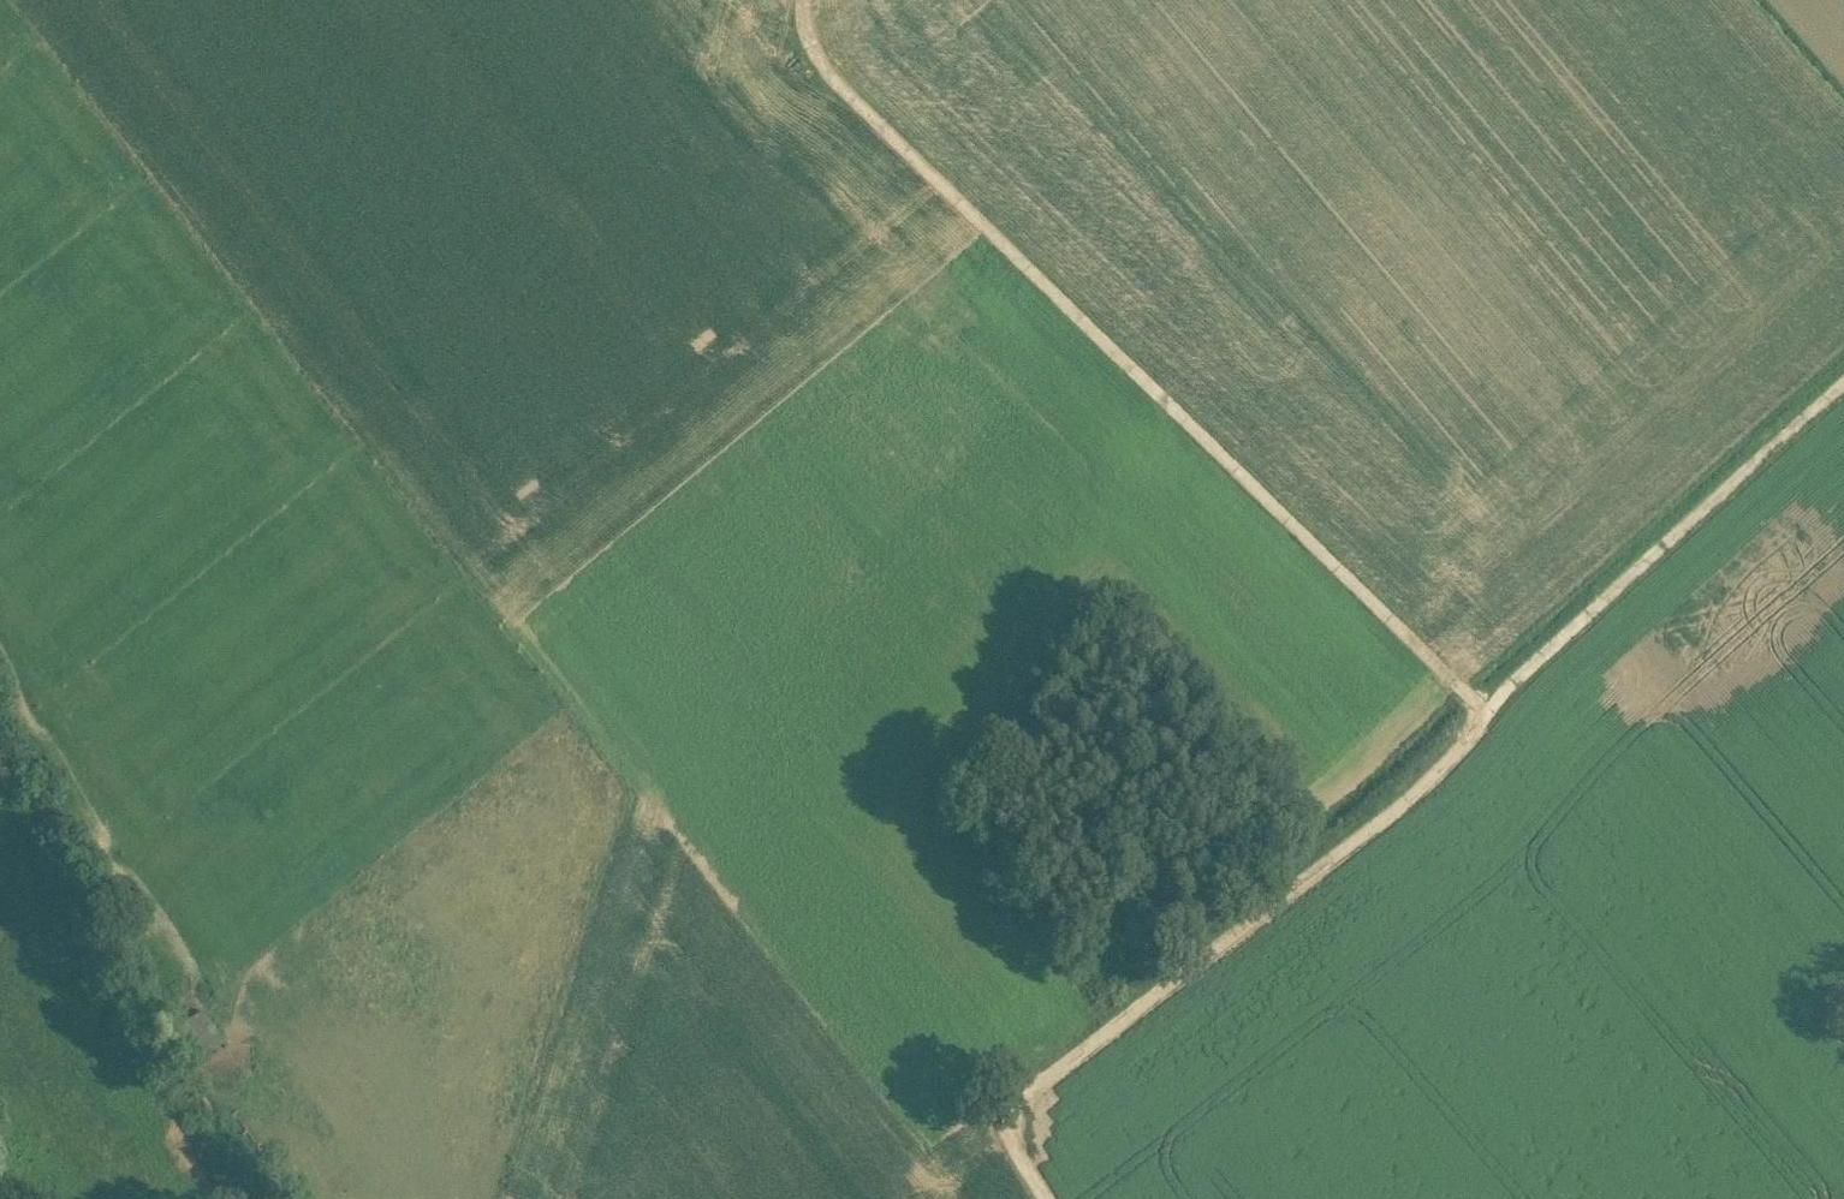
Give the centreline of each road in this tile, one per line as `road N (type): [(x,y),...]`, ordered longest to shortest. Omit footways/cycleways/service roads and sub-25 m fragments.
road 1 (track): [(804,0),(808,45),(832,83),(1483,713)]
road 2 (track): [(1041,1198),(1009,1143),(1014,1108),(1388,820),(1443,769),(1483,713)]
road 3 (track): [(1843,383),(1483,713)]

